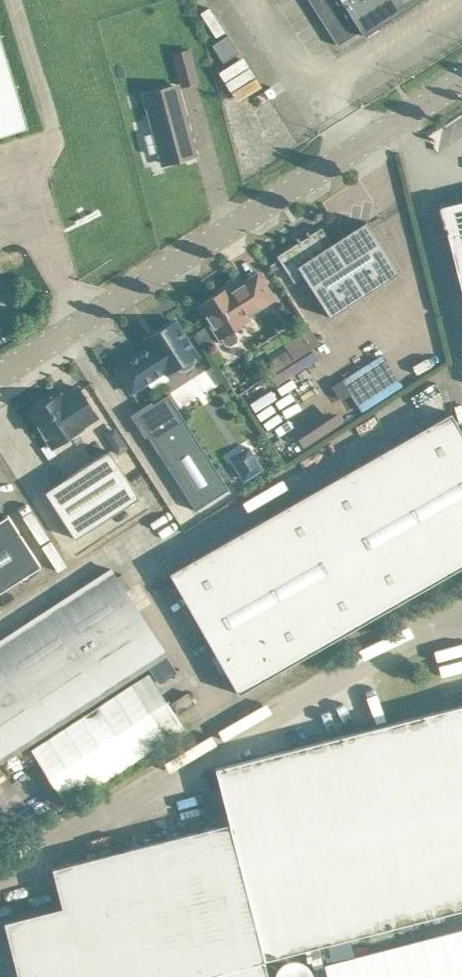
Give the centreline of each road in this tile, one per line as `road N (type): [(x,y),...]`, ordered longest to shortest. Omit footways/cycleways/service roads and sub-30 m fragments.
road 1 (unclassified): [(0,378),(461,82)]

